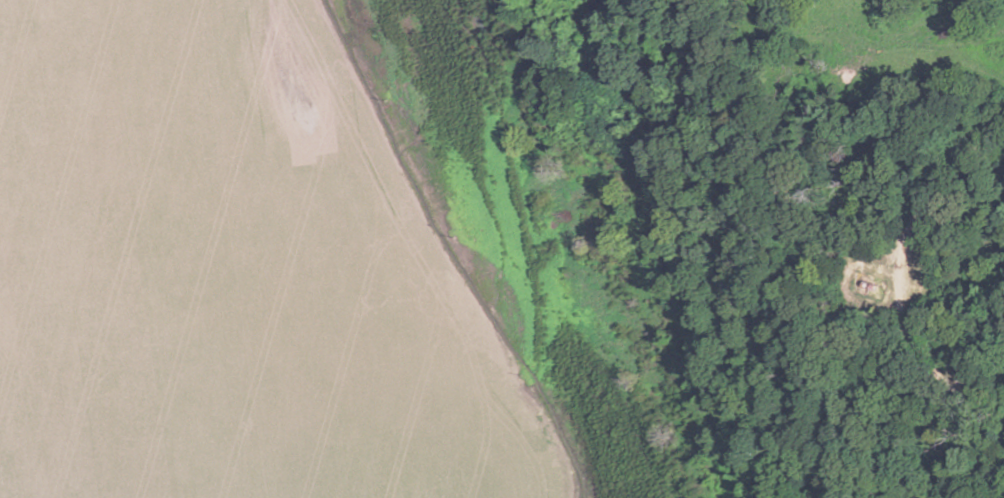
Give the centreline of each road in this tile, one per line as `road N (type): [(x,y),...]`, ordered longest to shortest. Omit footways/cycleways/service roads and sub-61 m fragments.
road 1 (residential): [(1003,359),(928,296),(913,261),(918,201),(953,116),(1003,70)]

